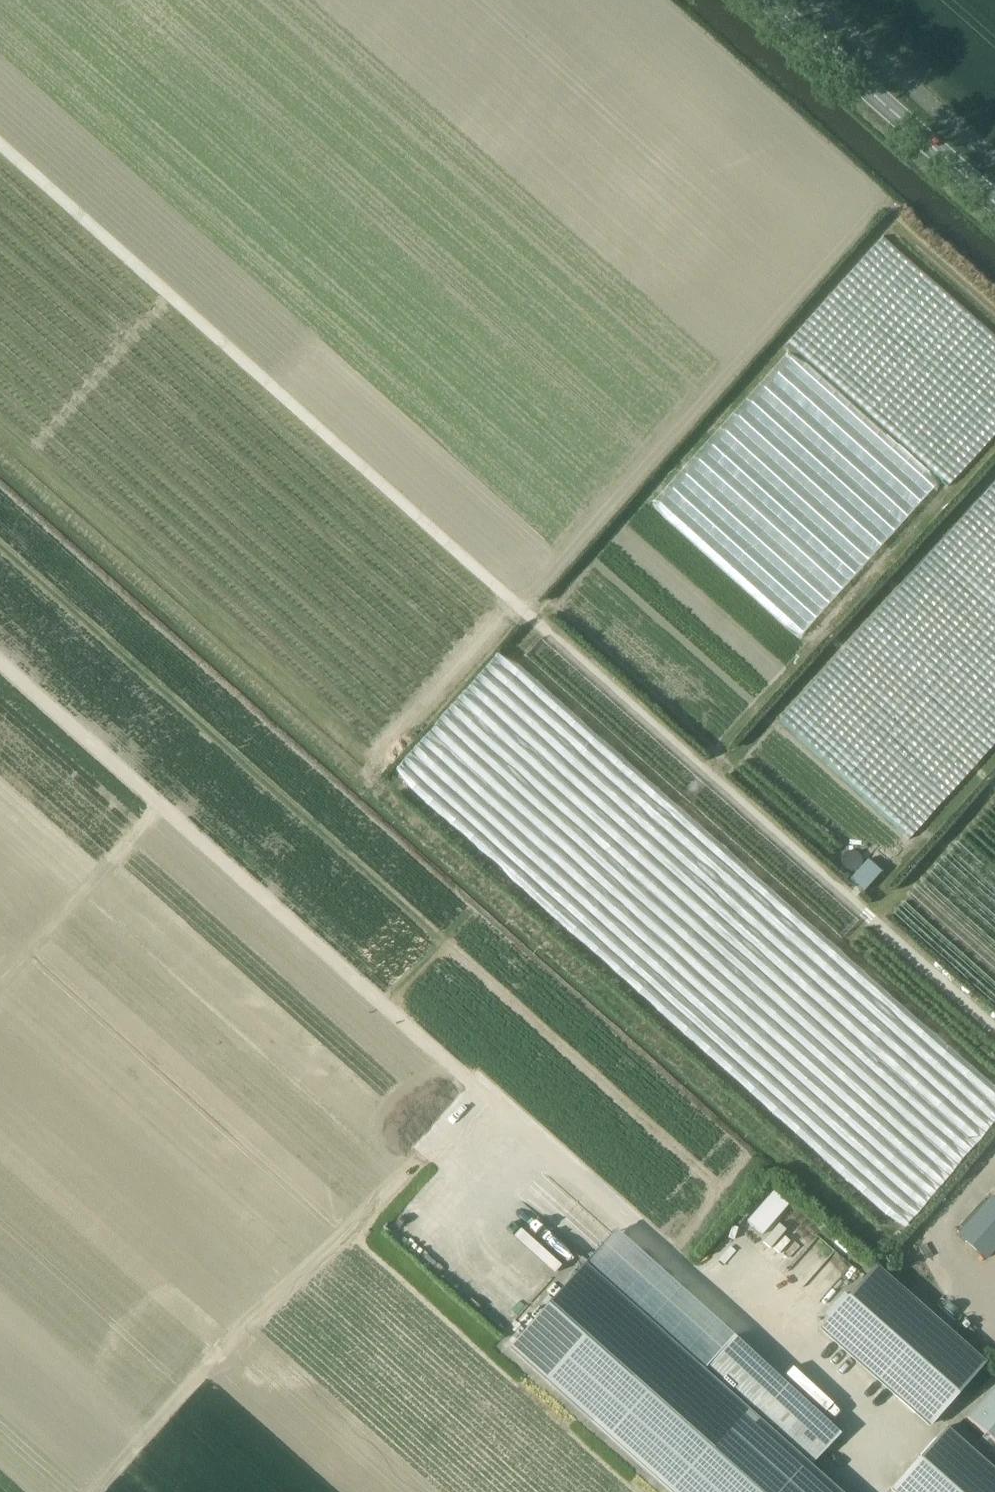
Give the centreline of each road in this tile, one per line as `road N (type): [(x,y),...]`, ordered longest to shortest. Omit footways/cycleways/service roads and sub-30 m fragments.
road 1 (track): [(994,1032),(0,144)]
road 2 (track): [(523,1132),(0,663)]
road 3 (secondary): [(994,204),(764,0)]
road 4 (track): [(994,1332),(951,1277),(940,1237),(942,1224),(994,1166)]

